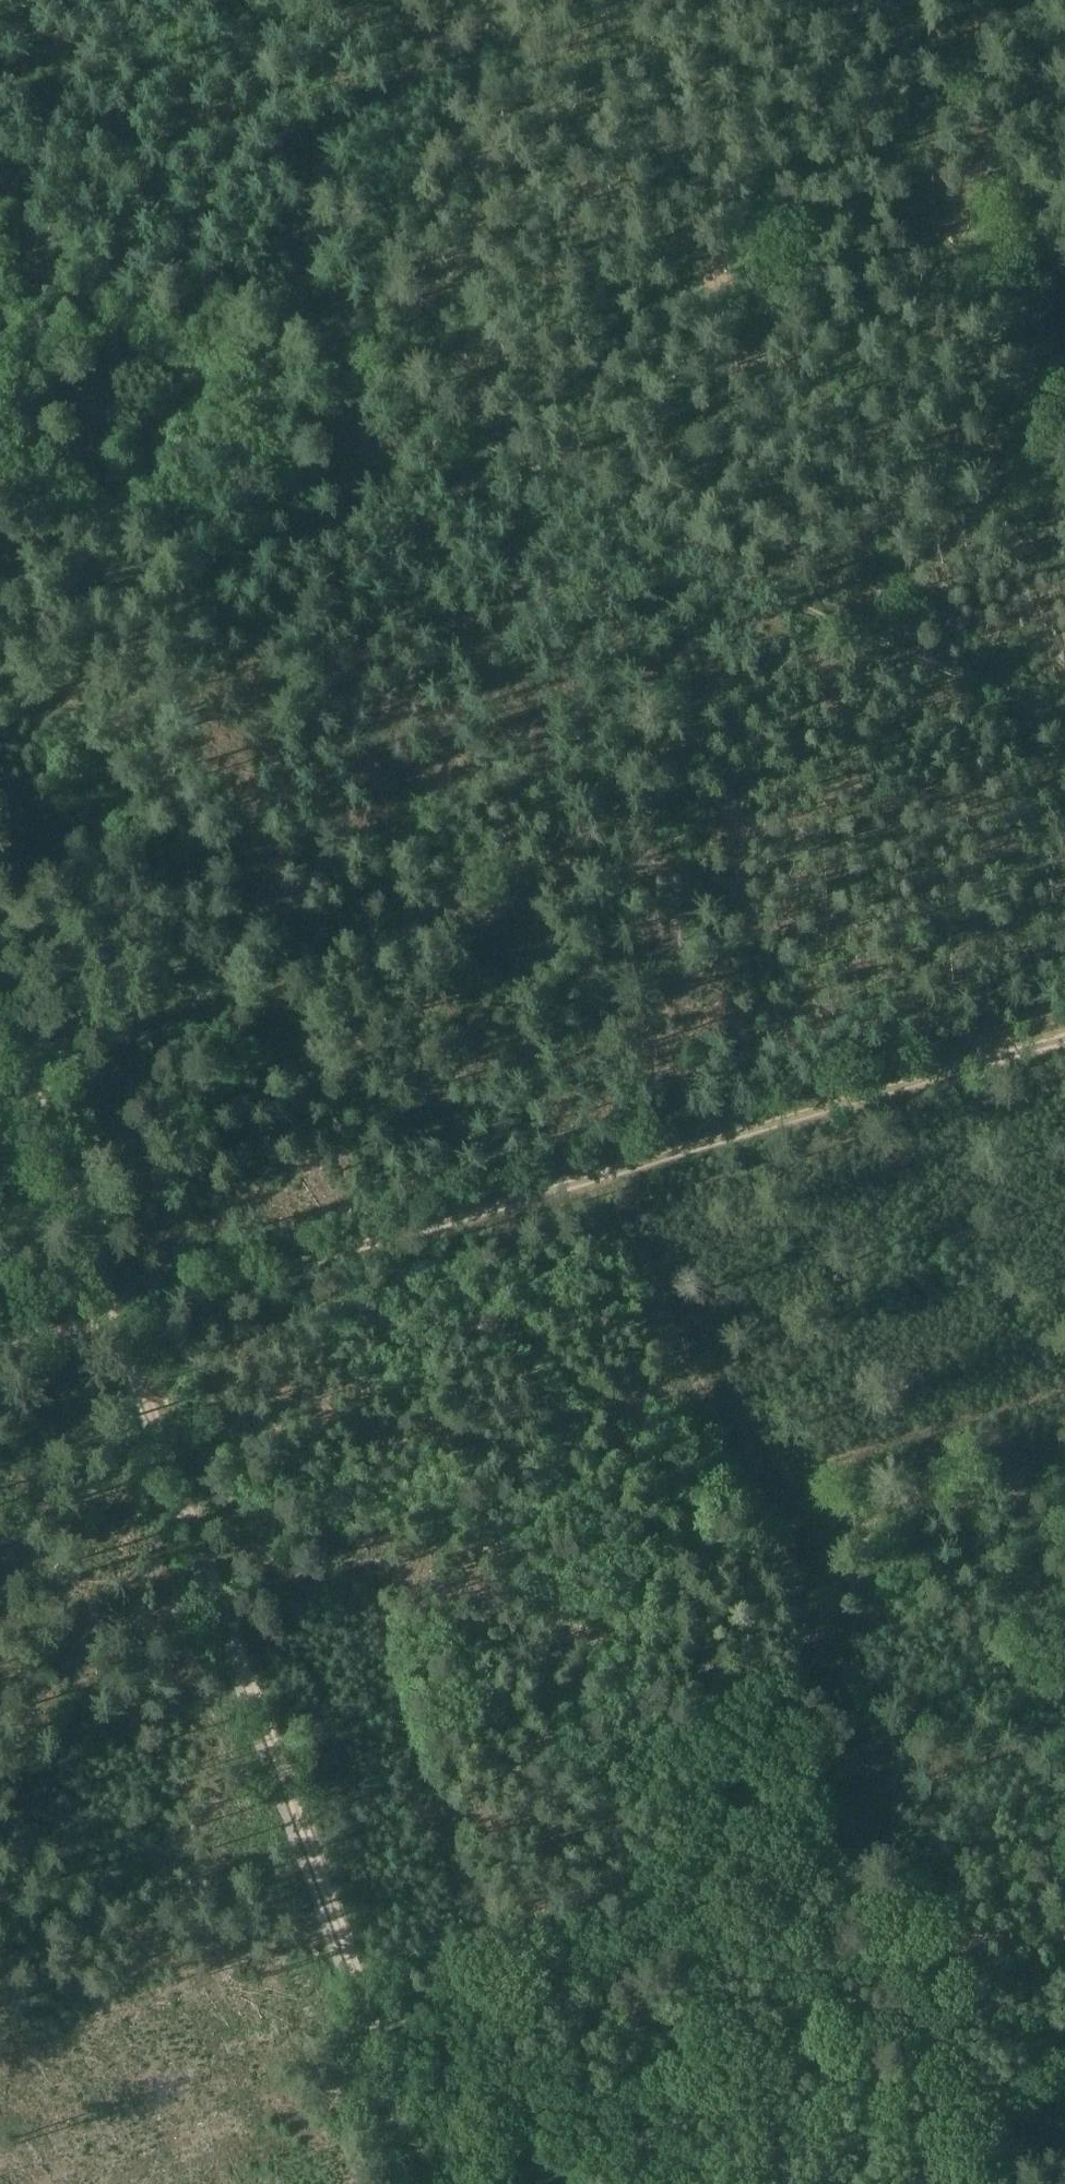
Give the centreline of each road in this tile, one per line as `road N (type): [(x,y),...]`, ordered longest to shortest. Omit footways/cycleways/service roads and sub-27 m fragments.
road 1 (track): [(118,1317),(312,1258),(505,1215),(799,1112),(1064,1045)]
road 2 (track): [(118,1317),(429,2183)]
road 3 (track): [(1064,711),(369,390)]
road 4 (track): [(369,390),(0,259)]
road 5 (track): [(0,979),(118,1317)]
road 6 (track): [(971,2183),(960,2139),(1064,2059)]
road 7 (track): [(0,1351),(118,1317)]

